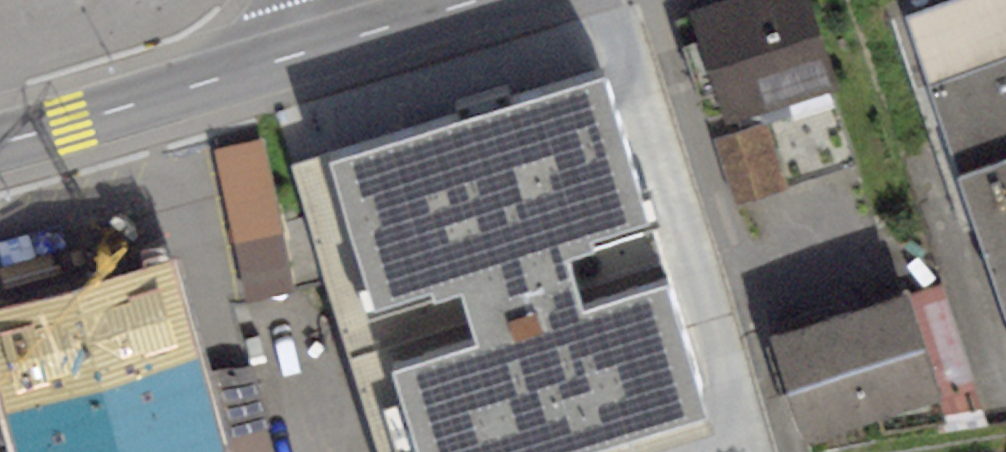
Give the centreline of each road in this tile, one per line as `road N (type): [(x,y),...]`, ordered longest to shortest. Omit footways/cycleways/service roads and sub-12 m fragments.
road 1 (tertiary): [(484,0),(0,143)]

